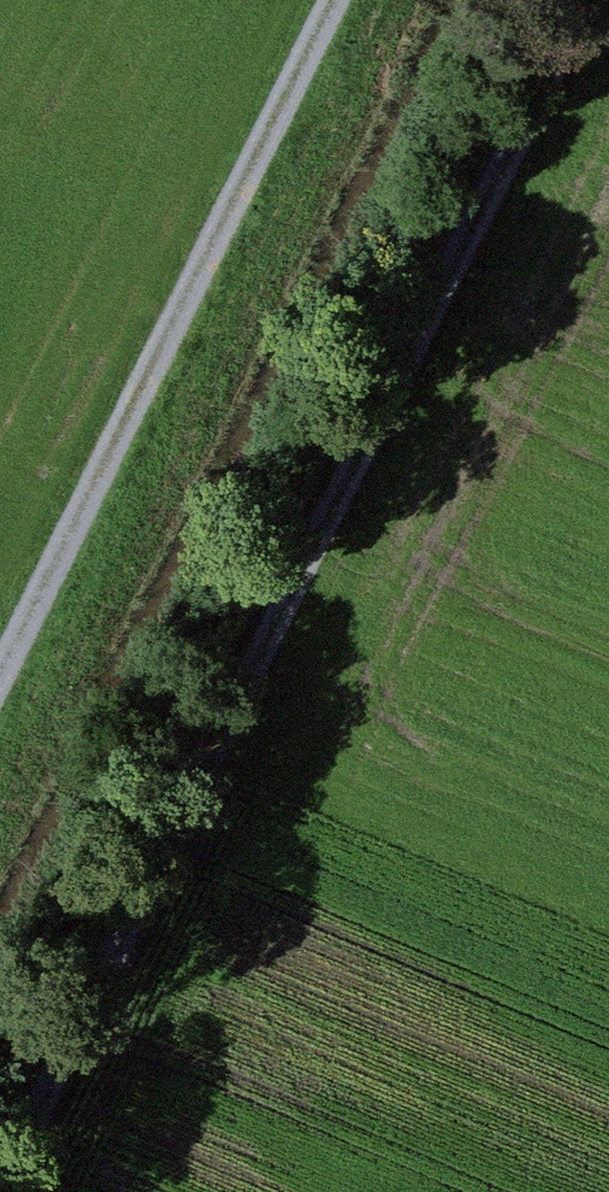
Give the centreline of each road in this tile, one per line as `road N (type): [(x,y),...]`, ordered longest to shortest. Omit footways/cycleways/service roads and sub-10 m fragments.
road 1 (track): [(591,0),(1,1191)]
road 2 (track): [(0,722),(350,0)]

